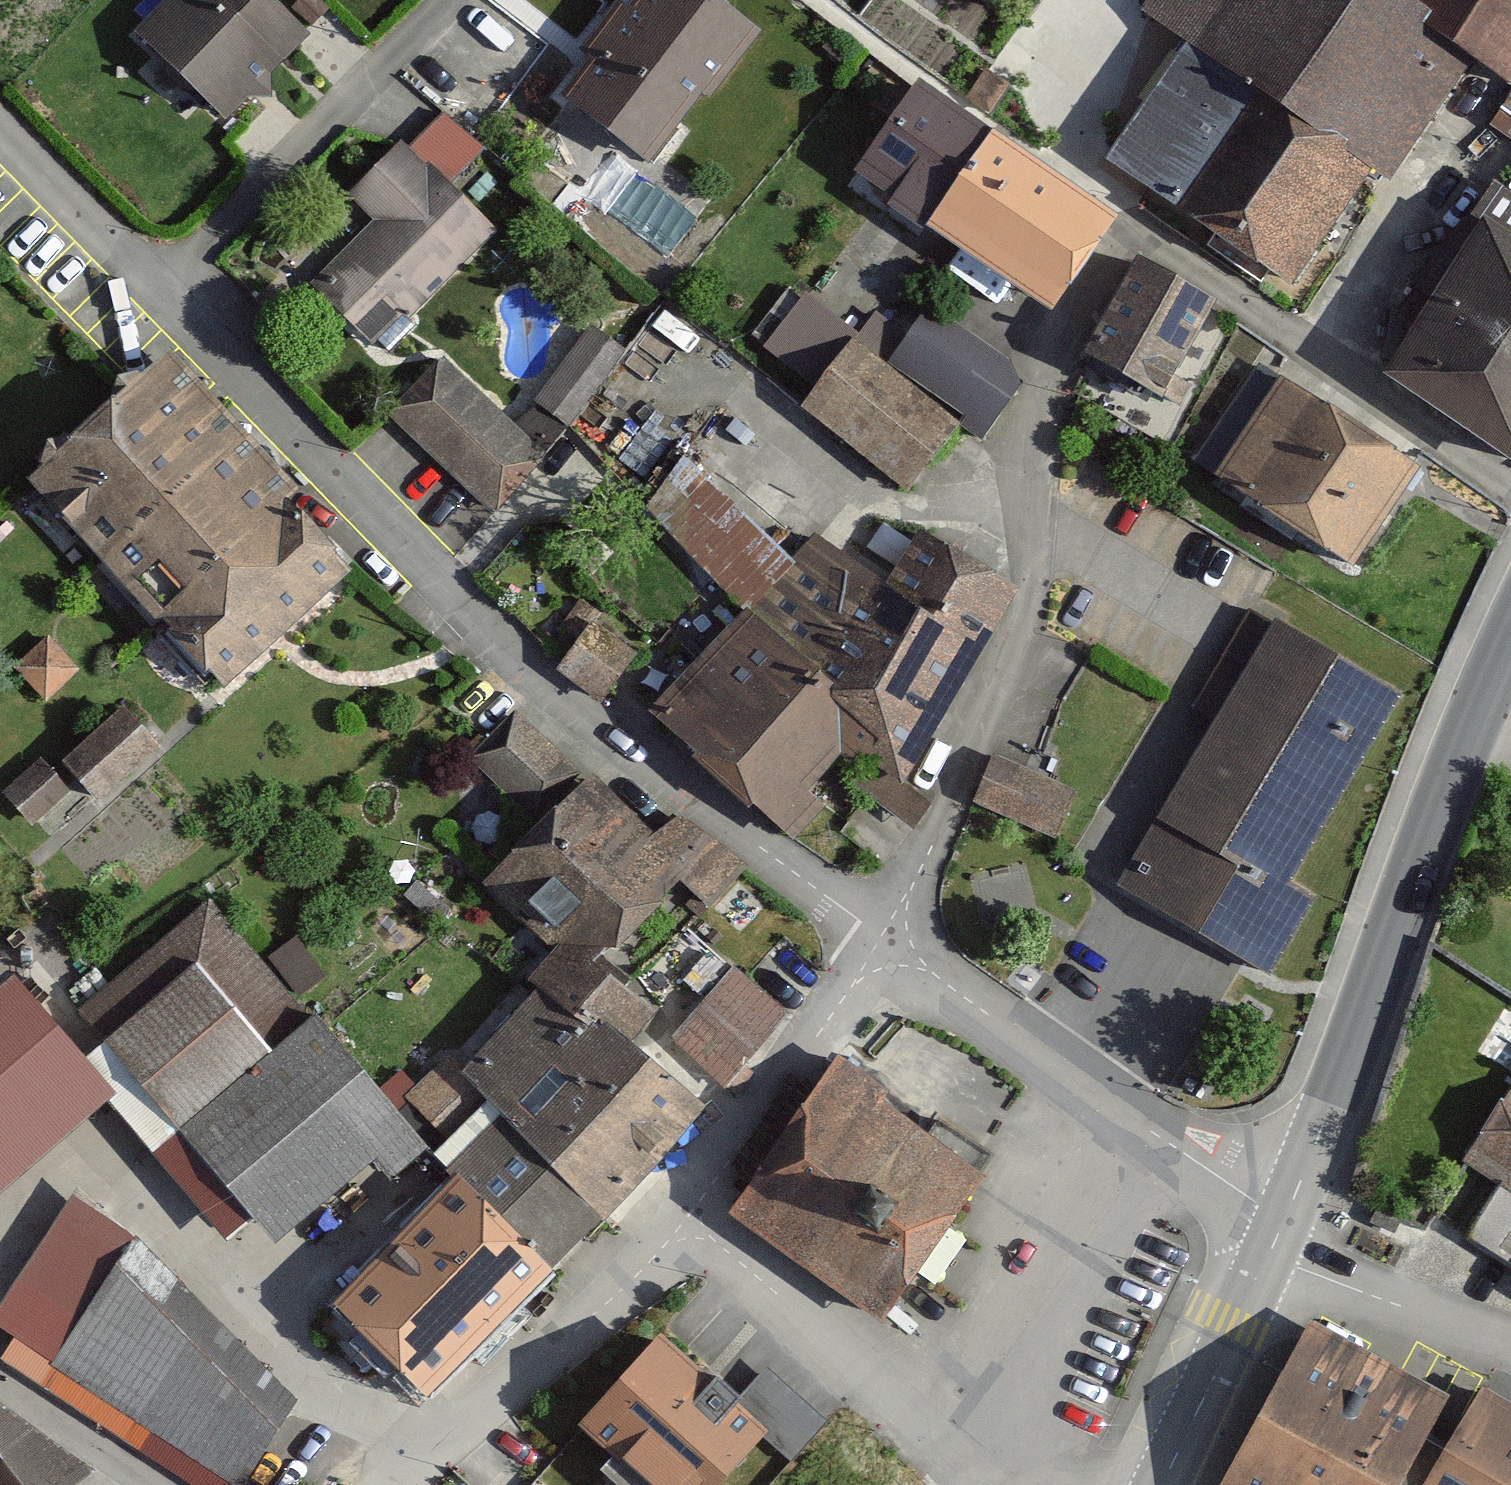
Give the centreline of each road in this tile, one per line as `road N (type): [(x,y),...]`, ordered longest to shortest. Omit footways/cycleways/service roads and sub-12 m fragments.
road 1 (residential): [(890,937),(748,844),(629,751),(401,551),(153,291),(455,0)]
road 2 (residential): [(1510,485),(1136,226),(1066,349),(1021,451),(1033,520),(1032,599),(1010,683),(890,937)]
road 3 (secondary): [(1281,1212),(1464,740),(1510,642)]
road 4 (residential): [(1281,1212),(890,937)]
road 5 (residential): [(691,1223),(384,1484)]
road 6 (residential): [(691,1223),(989,1484)]
road 7 (residential): [(890,937),(691,1223)]
road 8 (residential): [(1260,1265),(1510,1344)]
road 9 (secondary): [(1162,1484),(1260,1265)]
road 10 (track): [(153,291),(0,132)]

